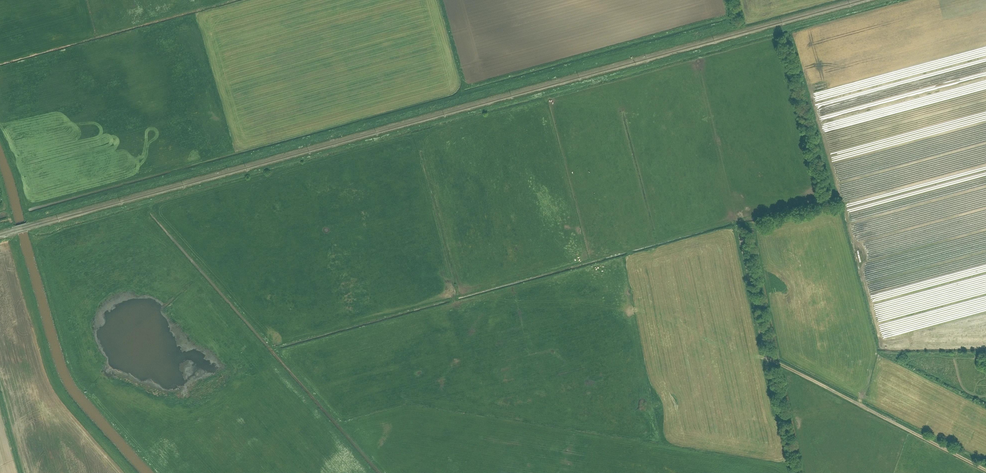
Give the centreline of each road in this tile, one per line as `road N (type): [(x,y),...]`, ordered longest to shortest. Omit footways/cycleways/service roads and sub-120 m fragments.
road 1 (track): [(985,470),(858,411),(780,416),(737,213)]

